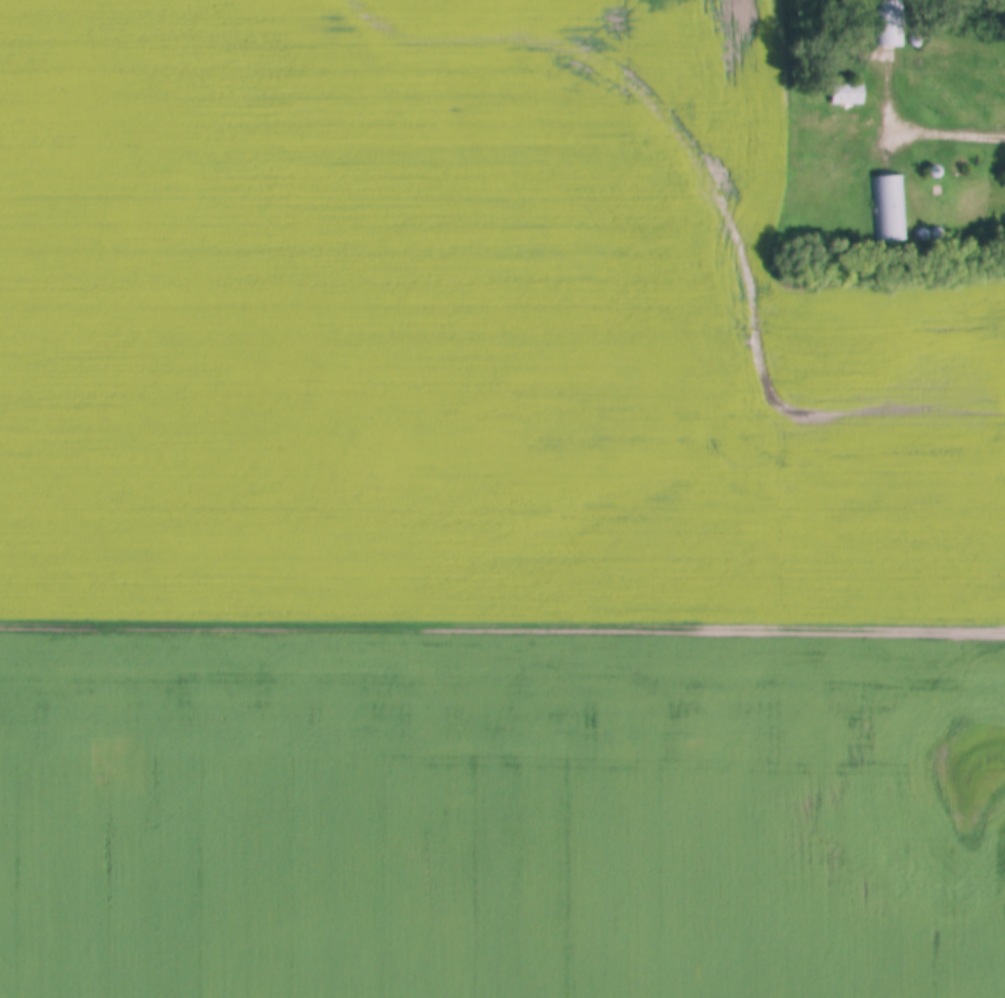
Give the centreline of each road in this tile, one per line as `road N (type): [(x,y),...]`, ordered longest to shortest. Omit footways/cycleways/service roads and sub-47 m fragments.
road 1 (track): [(0,624),(1004,628)]

